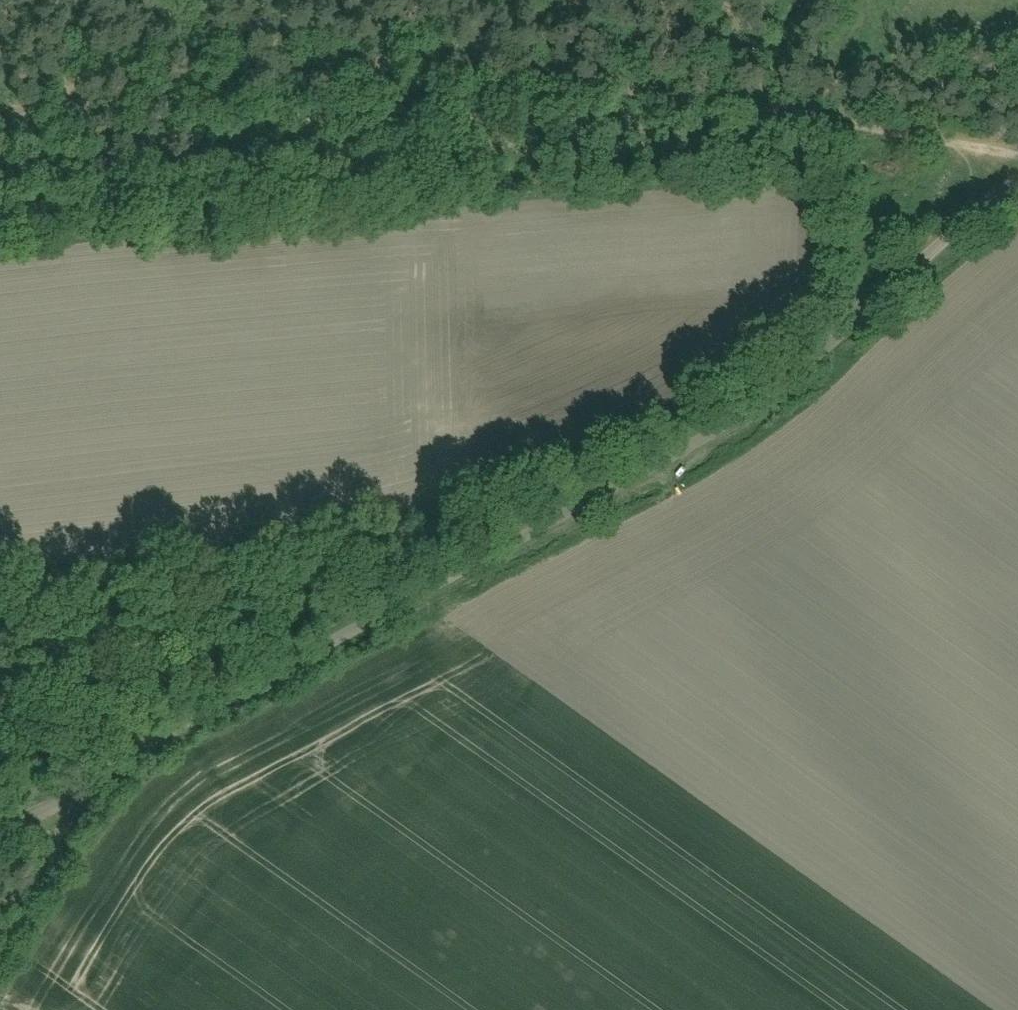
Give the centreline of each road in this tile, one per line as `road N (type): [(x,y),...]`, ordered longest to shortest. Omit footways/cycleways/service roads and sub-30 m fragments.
road 1 (unclassified): [(0,830),(67,802),(749,412),(1017,185)]
road 2 (track): [(67,802),(57,846),(0,947)]

